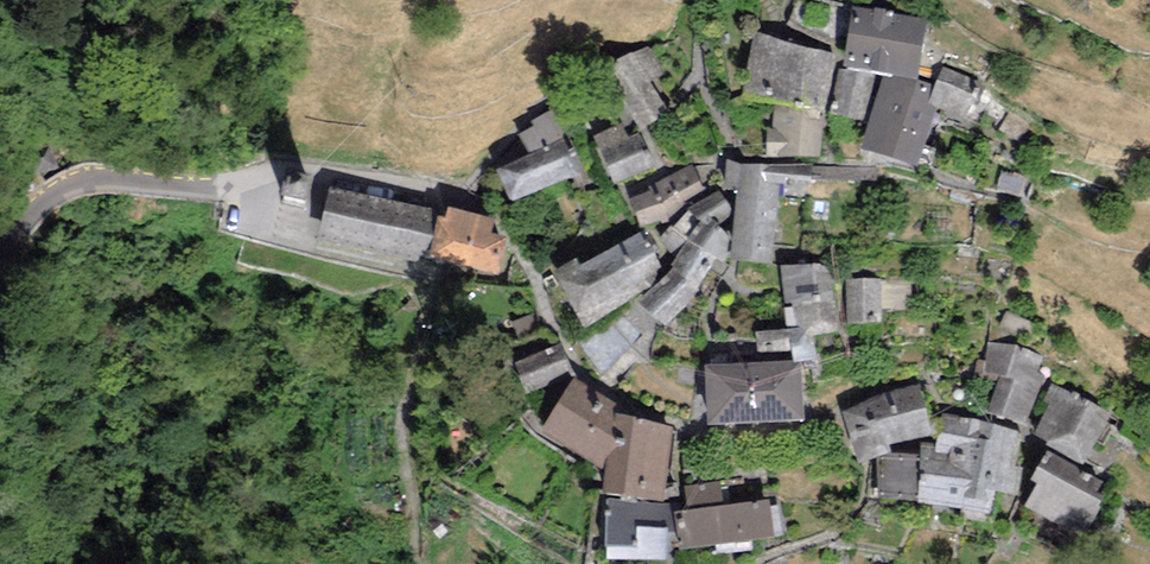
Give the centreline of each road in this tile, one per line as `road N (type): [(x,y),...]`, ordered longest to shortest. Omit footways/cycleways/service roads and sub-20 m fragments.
road 1 (unclassified): [(440,196),(295,175),(261,178),(233,195),(142,176),(81,181),(41,208),(0,253)]

